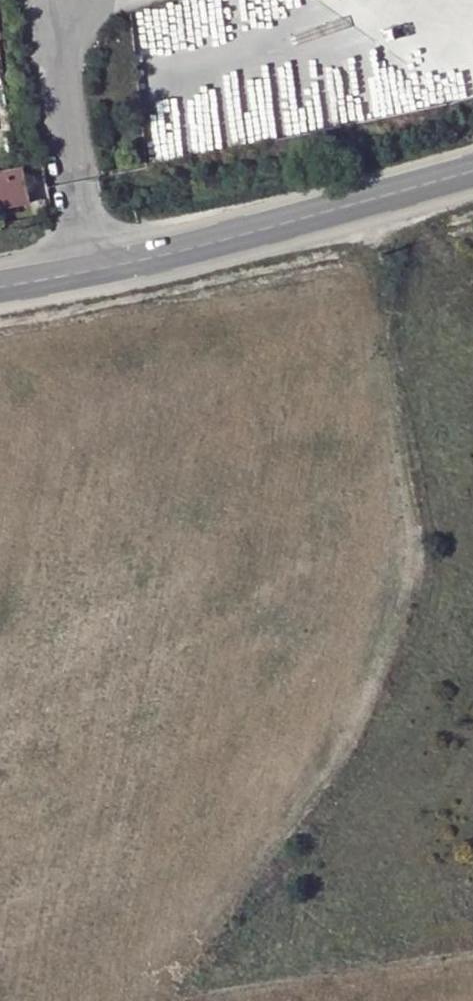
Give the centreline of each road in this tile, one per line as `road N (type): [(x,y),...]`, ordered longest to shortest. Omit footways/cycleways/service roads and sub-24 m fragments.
road 1 (secondary): [(472,172),(0,285)]

